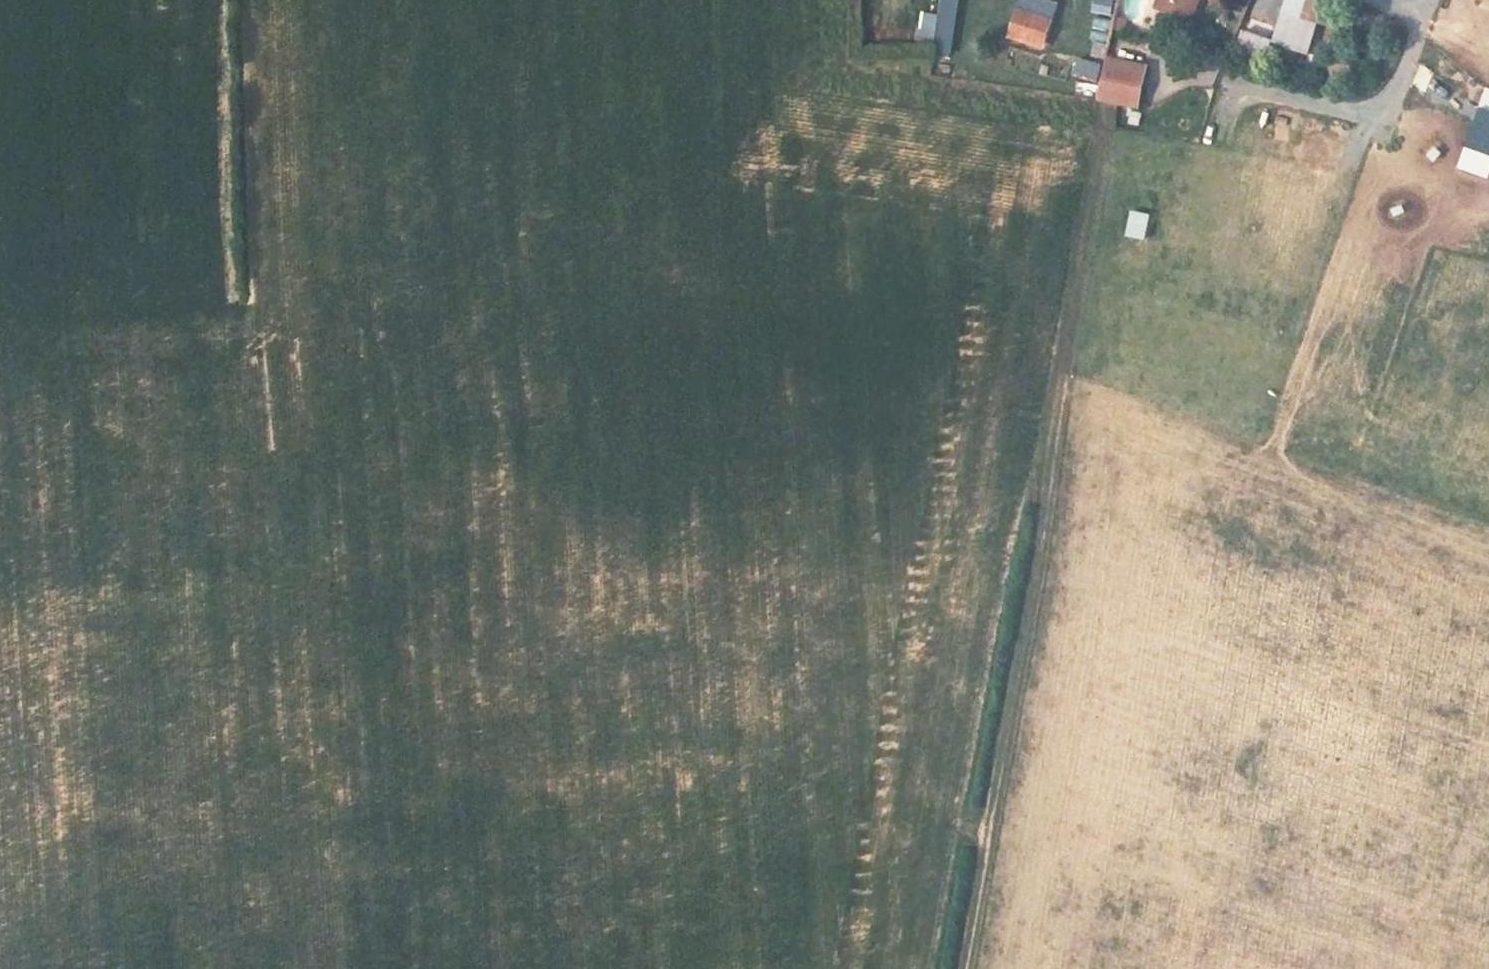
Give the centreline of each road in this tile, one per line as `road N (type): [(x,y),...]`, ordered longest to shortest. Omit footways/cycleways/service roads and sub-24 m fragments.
road 1 (track): [(963,968),(1103,126)]

